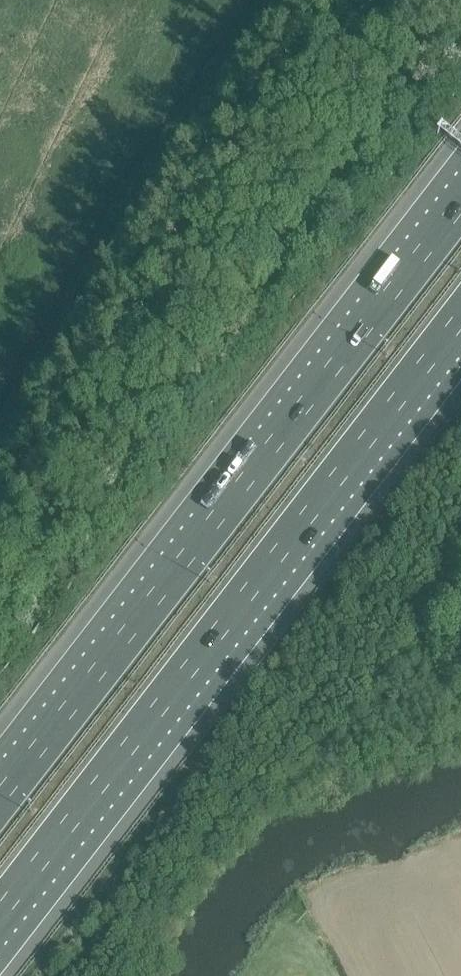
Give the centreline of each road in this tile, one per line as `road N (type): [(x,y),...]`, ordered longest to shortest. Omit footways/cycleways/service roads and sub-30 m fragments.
road 1 (motorway): [(0,929),(460,321)]
road 2 (motorway): [(460,202),(0,794)]

